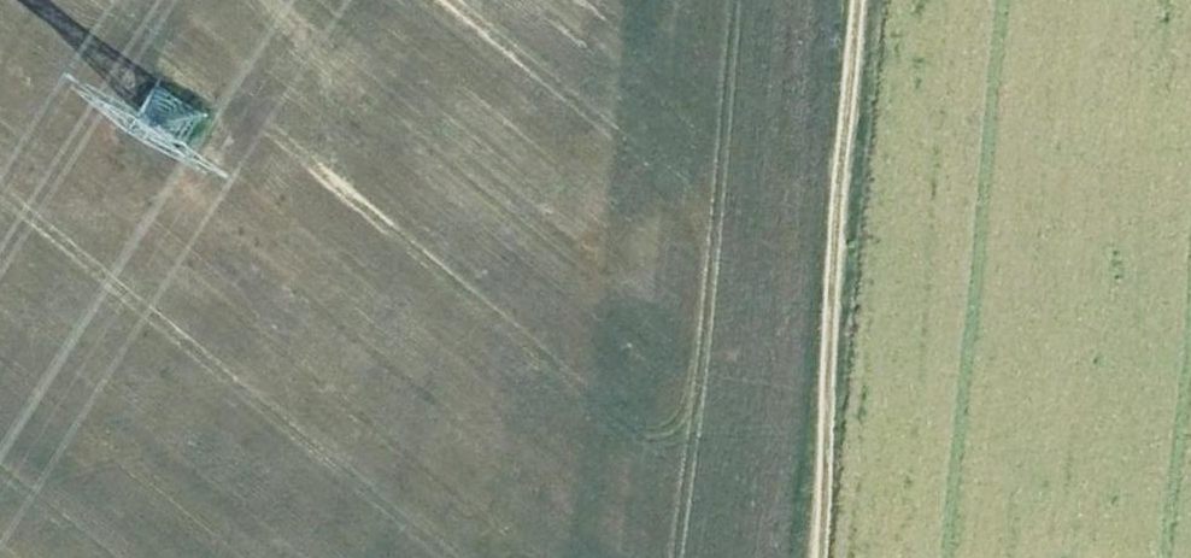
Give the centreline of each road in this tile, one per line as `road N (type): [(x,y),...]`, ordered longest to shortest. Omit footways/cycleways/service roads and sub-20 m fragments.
road 1 (track): [(810,557),(840,0)]

